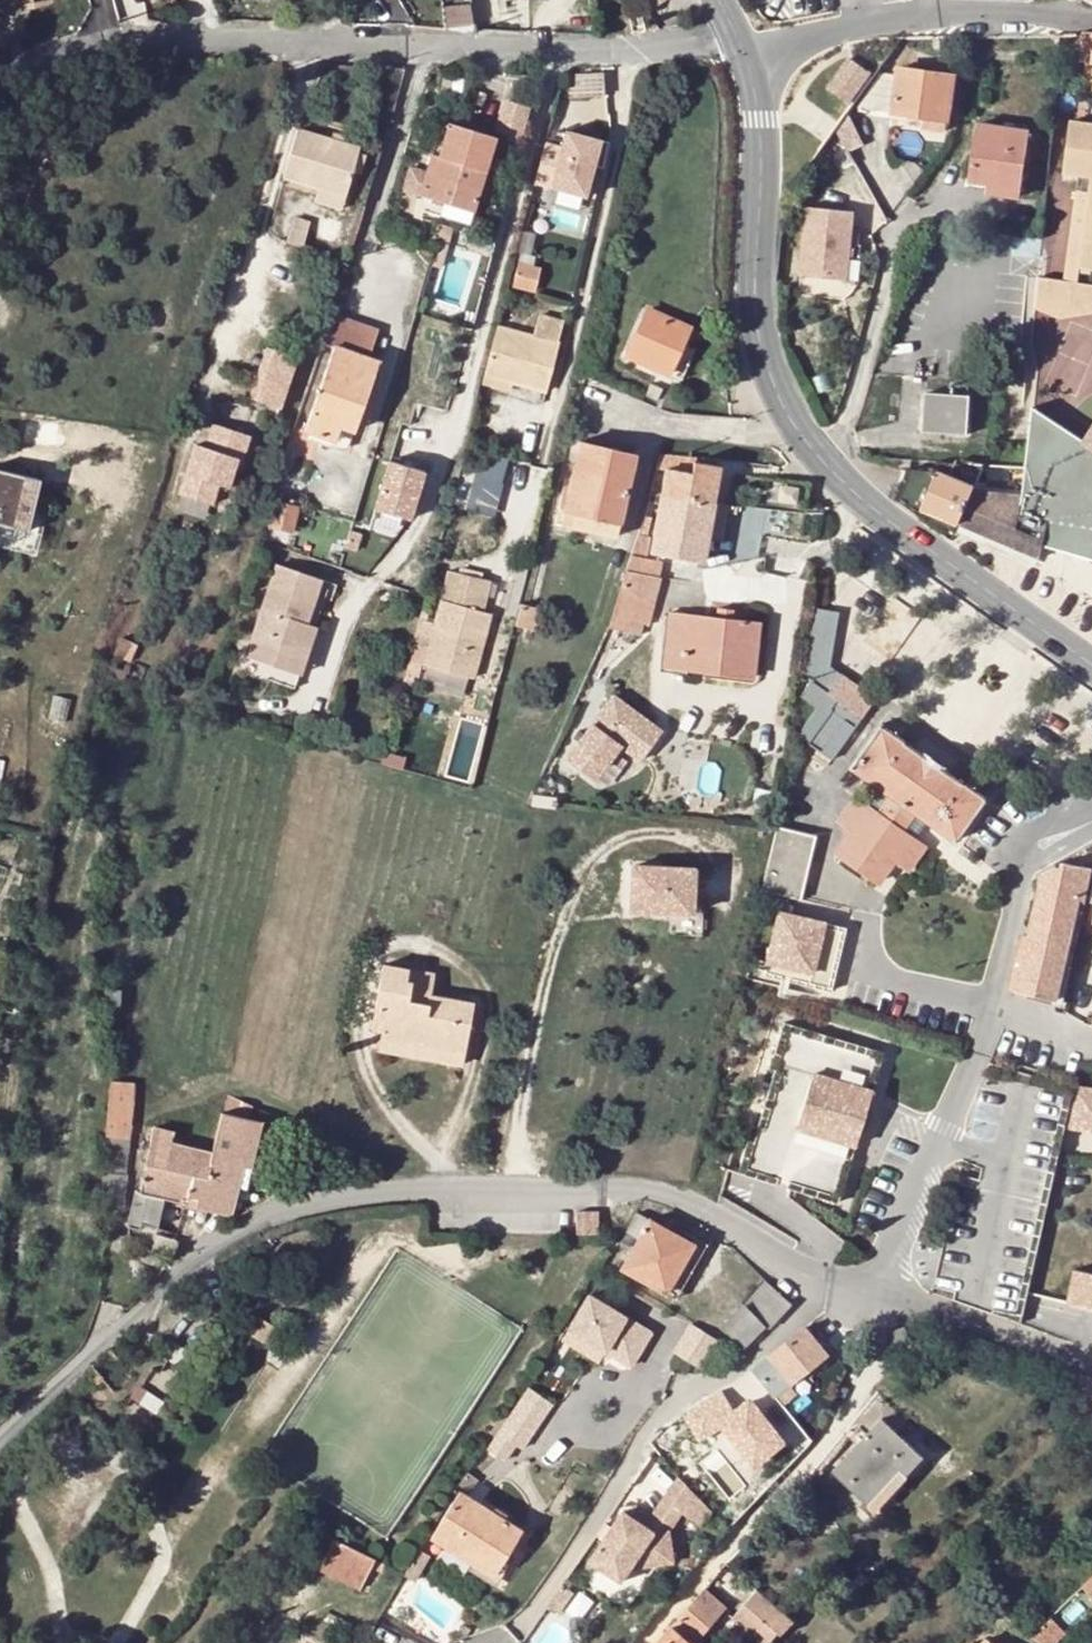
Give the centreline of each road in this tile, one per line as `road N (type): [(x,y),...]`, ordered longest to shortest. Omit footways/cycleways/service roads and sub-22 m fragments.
road 1 (unclassified): [(868,1290),(833,1286),(678,1199),(642,1189),(343,1193),(216,1238),(91,1345),(0,1445)]
road 2 (secondary): [(749,63),(760,119),(759,333),(798,431),(884,522),(1091,665)]
road 3 (residential): [(0,75),(105,40),(142,37),(573,53),(739,43)]
road 4 (residential): [(1091,19),(944,15),(865,27),(749,63)]
road 5 (residential): [(994,1006),(868,1290)]
road 6 (unclassified): [(1091,1361),(929,1302),(868,1290)]
road 7 (residential): [(870,912),(863,945),(871,974),(994,1006)]
road 8 (residential): [(1021,882),(994,1006)]

